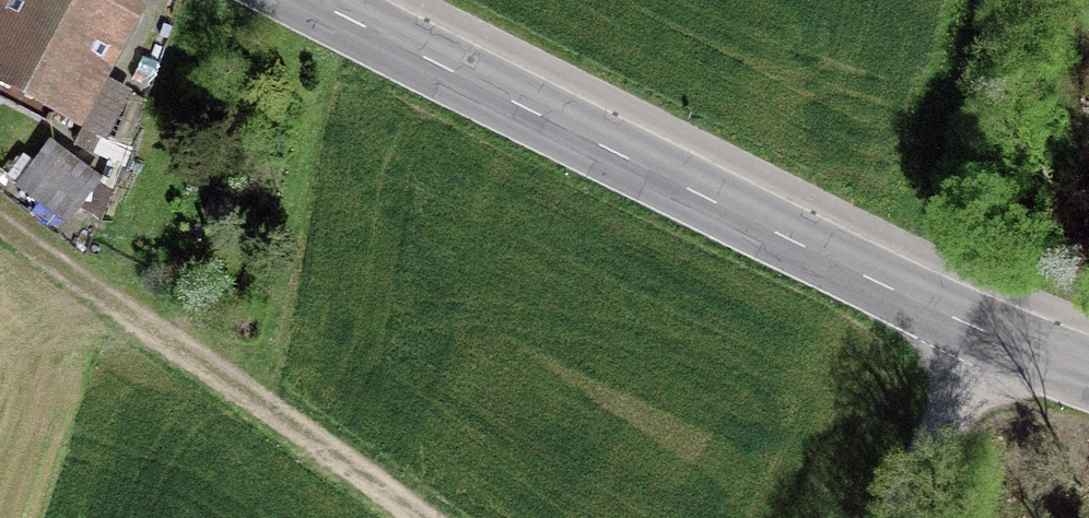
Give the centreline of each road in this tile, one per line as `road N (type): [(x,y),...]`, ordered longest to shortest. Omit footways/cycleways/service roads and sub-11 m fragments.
road 1 (secondary): [(304,0),(1088,389)]
road 2 (track): [(0,227),(416,517)]
road 3 (track): [(977,333),(893,517)]

